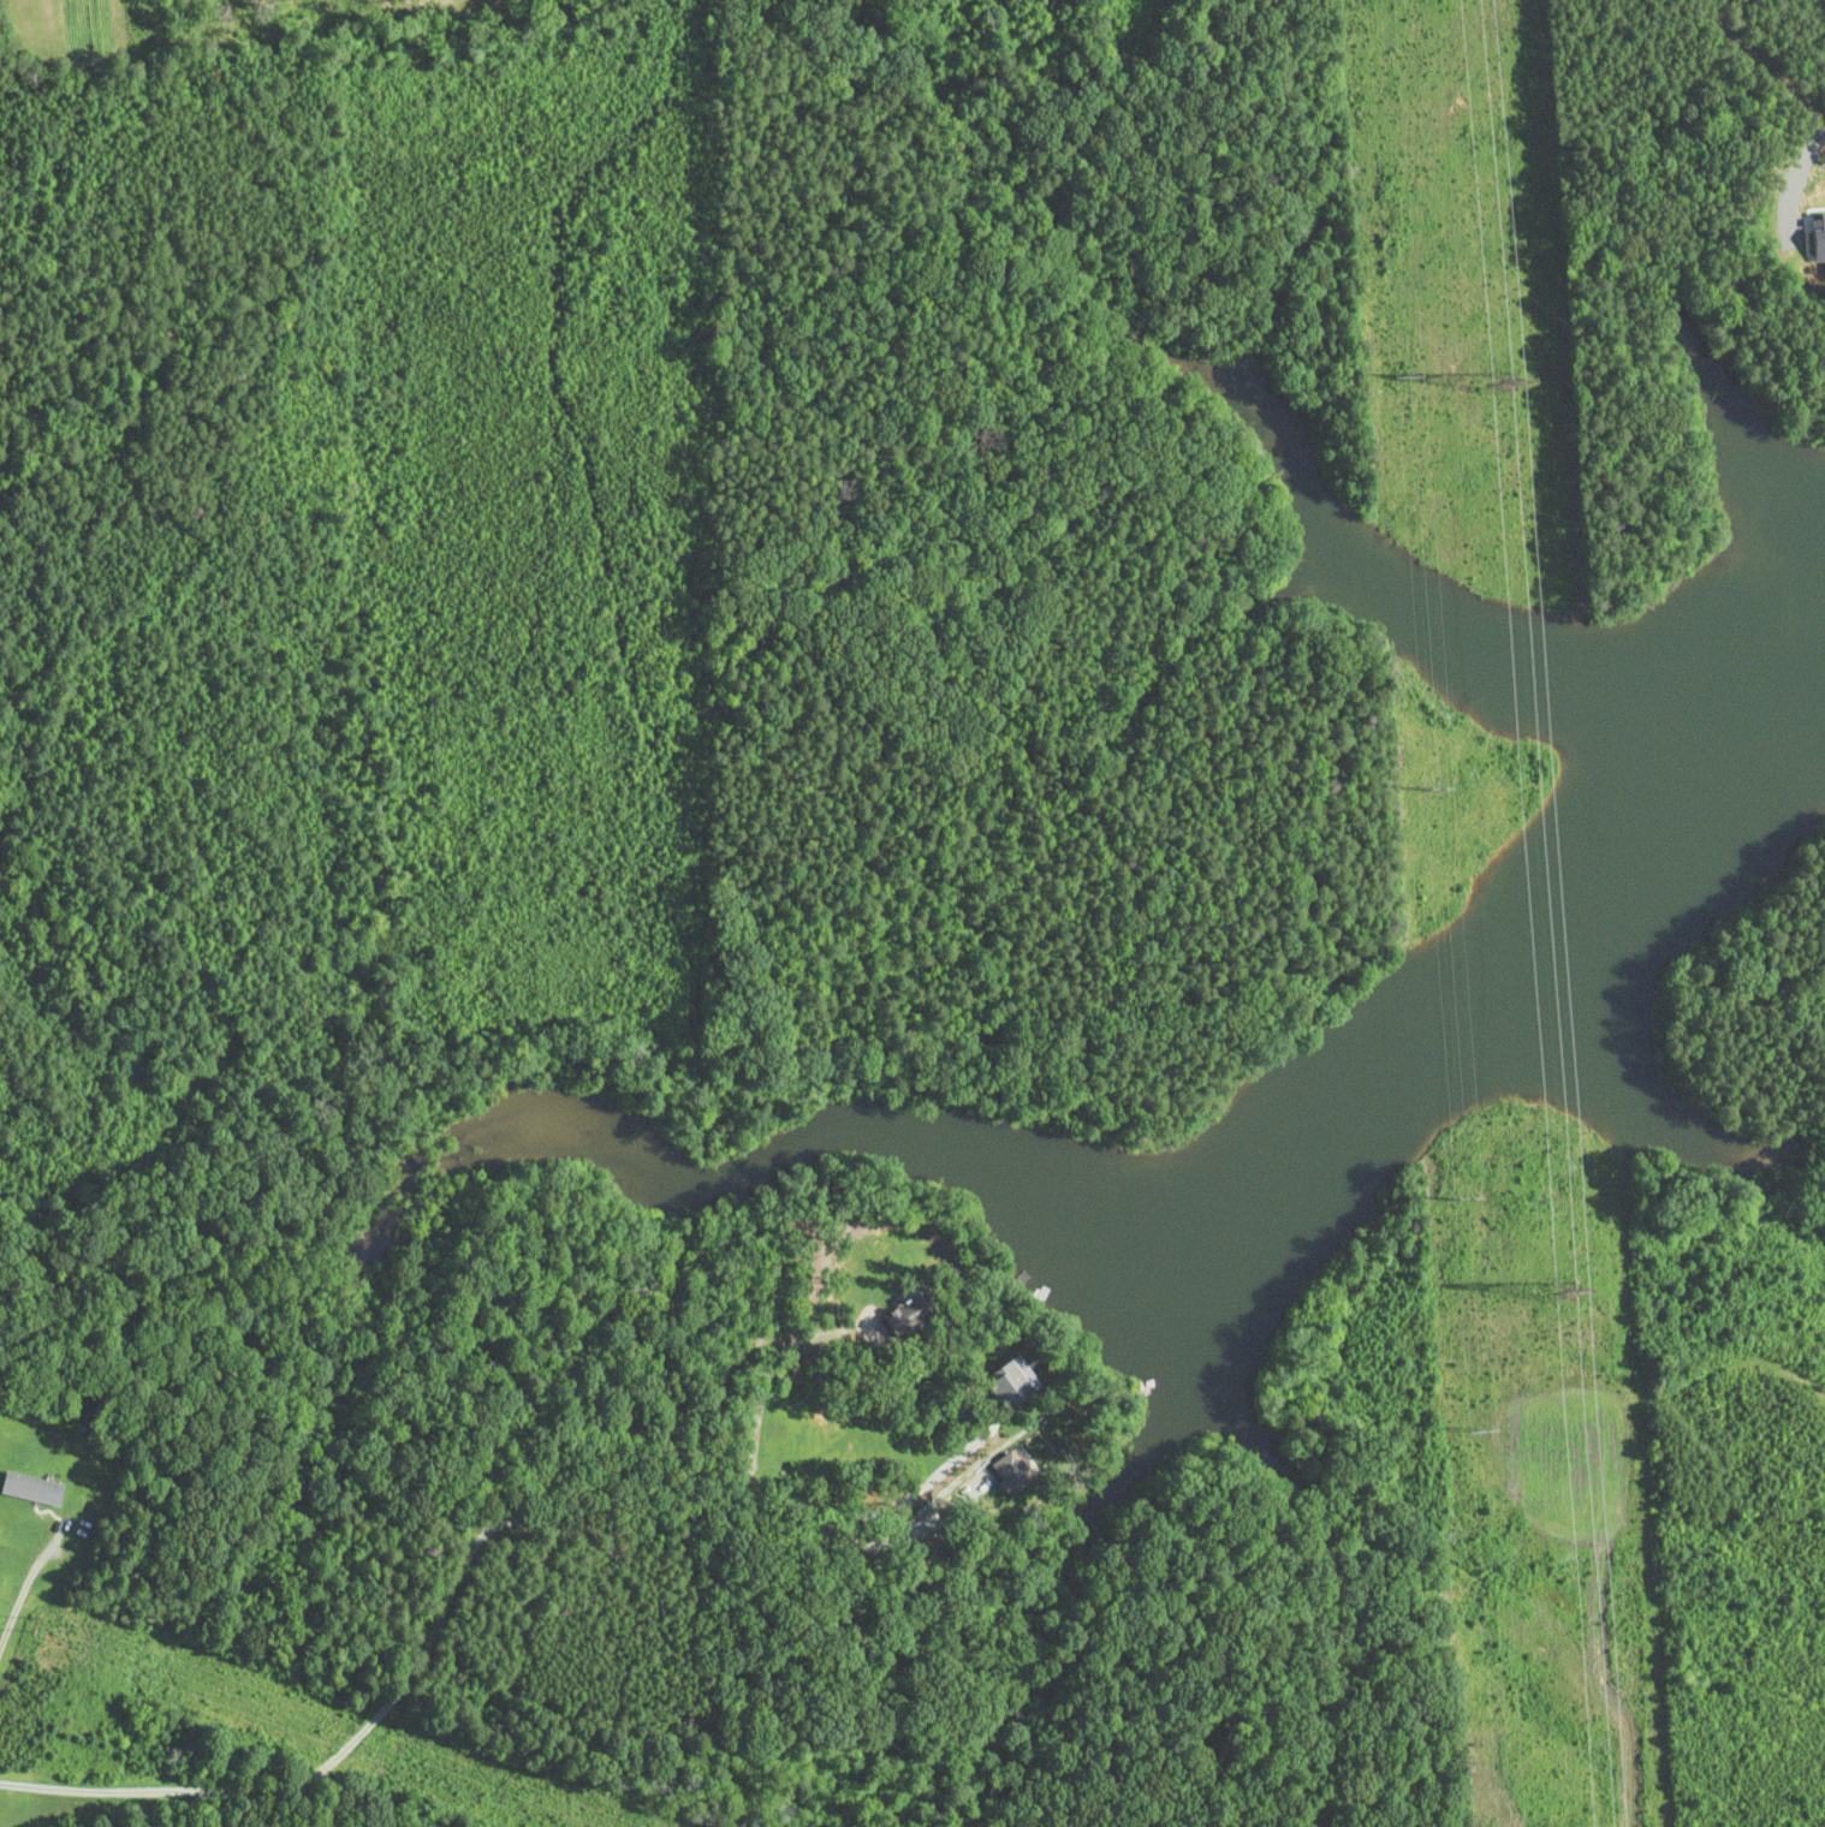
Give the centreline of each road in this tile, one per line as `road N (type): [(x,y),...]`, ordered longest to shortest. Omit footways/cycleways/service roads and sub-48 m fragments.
road 1 (residential): [(0,1785),(293,1791),(340,1756),(408,1683),(429,1625),(486,1530),(525,1517),(683,1518),(747,1490)]

